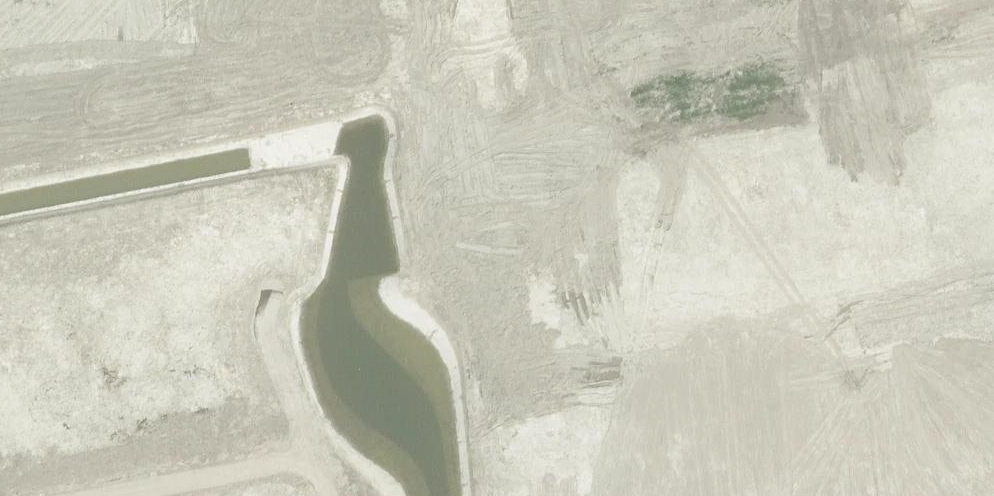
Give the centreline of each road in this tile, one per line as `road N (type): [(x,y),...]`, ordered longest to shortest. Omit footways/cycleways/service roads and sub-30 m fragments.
road 1 (residential): [(479,343),(993,242)]
road 2 (residential): [(453,55),(0,142)]
road 3 (residential): [(0,239),(296,179)]
road 4 (residential): [(744,0),(453,55)]
road 5 (residential): [(479,343),(453,55)]
road 6 (residential): [(90,495),(308,455)]
road 7 (residential): [(308,455),(260,327),(278,258)]
road 8 (residential): [(492,495),(479,343)]

